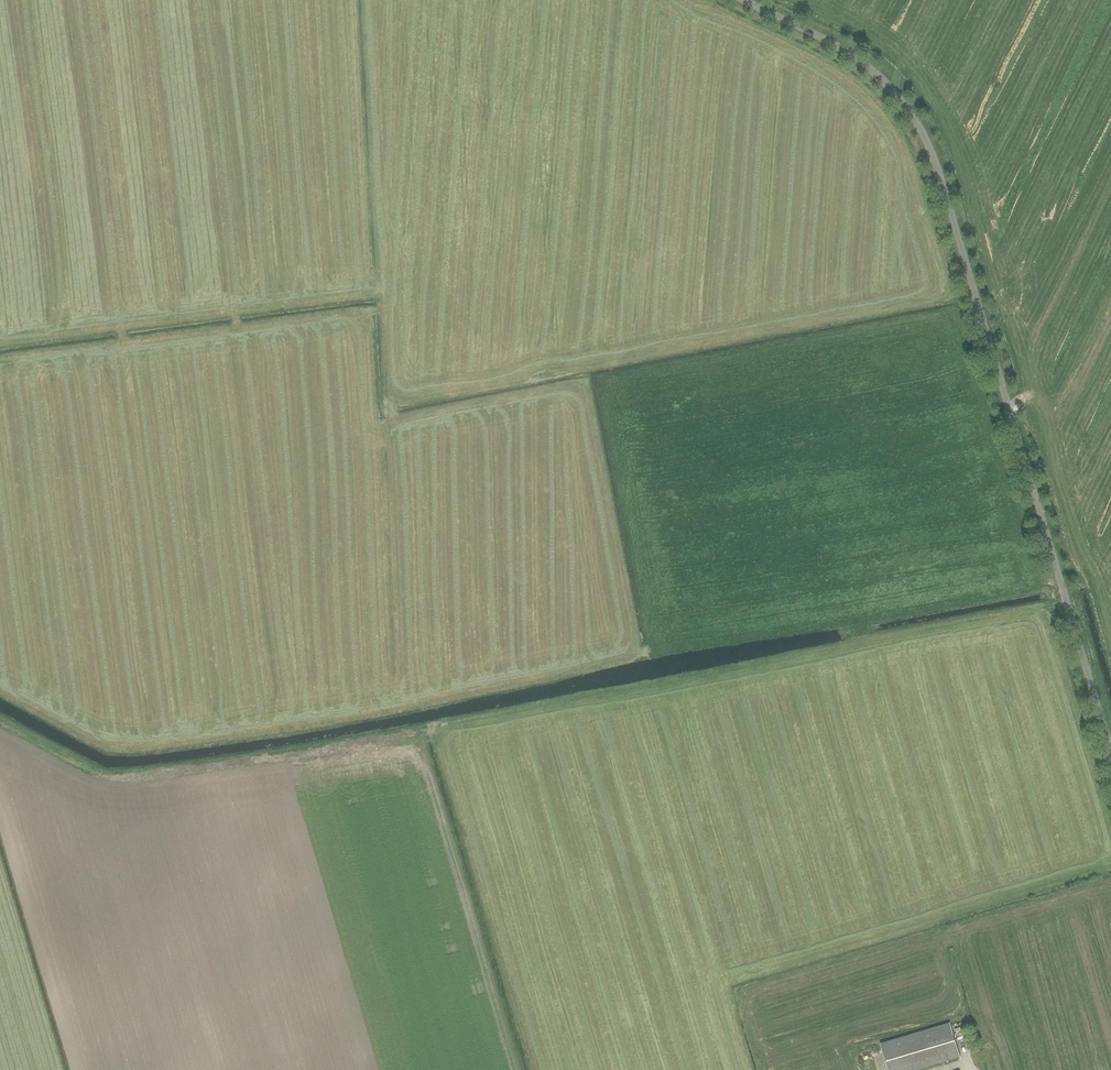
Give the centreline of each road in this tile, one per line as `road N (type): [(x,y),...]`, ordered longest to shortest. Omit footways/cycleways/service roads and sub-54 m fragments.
road 1 (unclassified): [(1110,751),(932,151),(892,89),(856,57),(745,0)]

